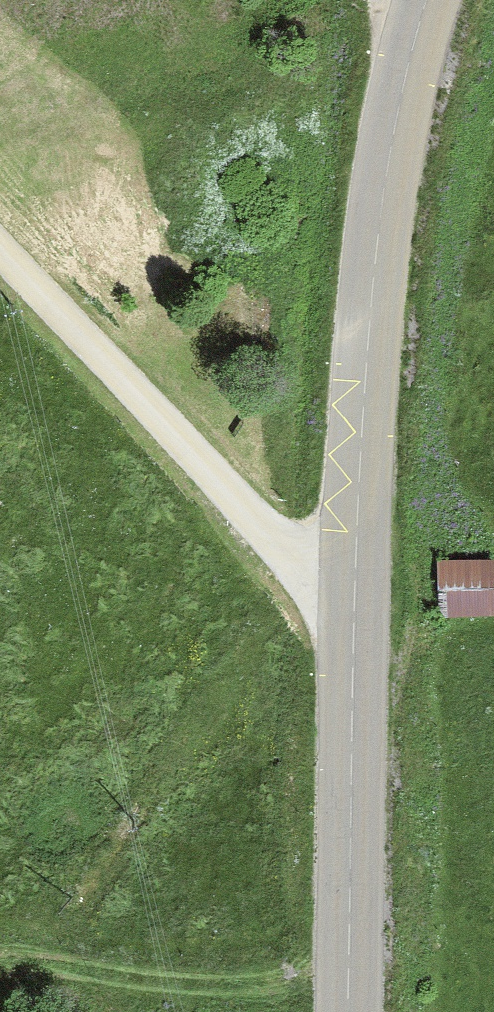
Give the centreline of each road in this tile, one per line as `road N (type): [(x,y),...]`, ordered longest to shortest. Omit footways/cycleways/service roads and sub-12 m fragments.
road 1 (secondary): [(352,1011),(354,630),(376,249),(429,0)]
road 2 (track): [(354,630),(0,252)]

